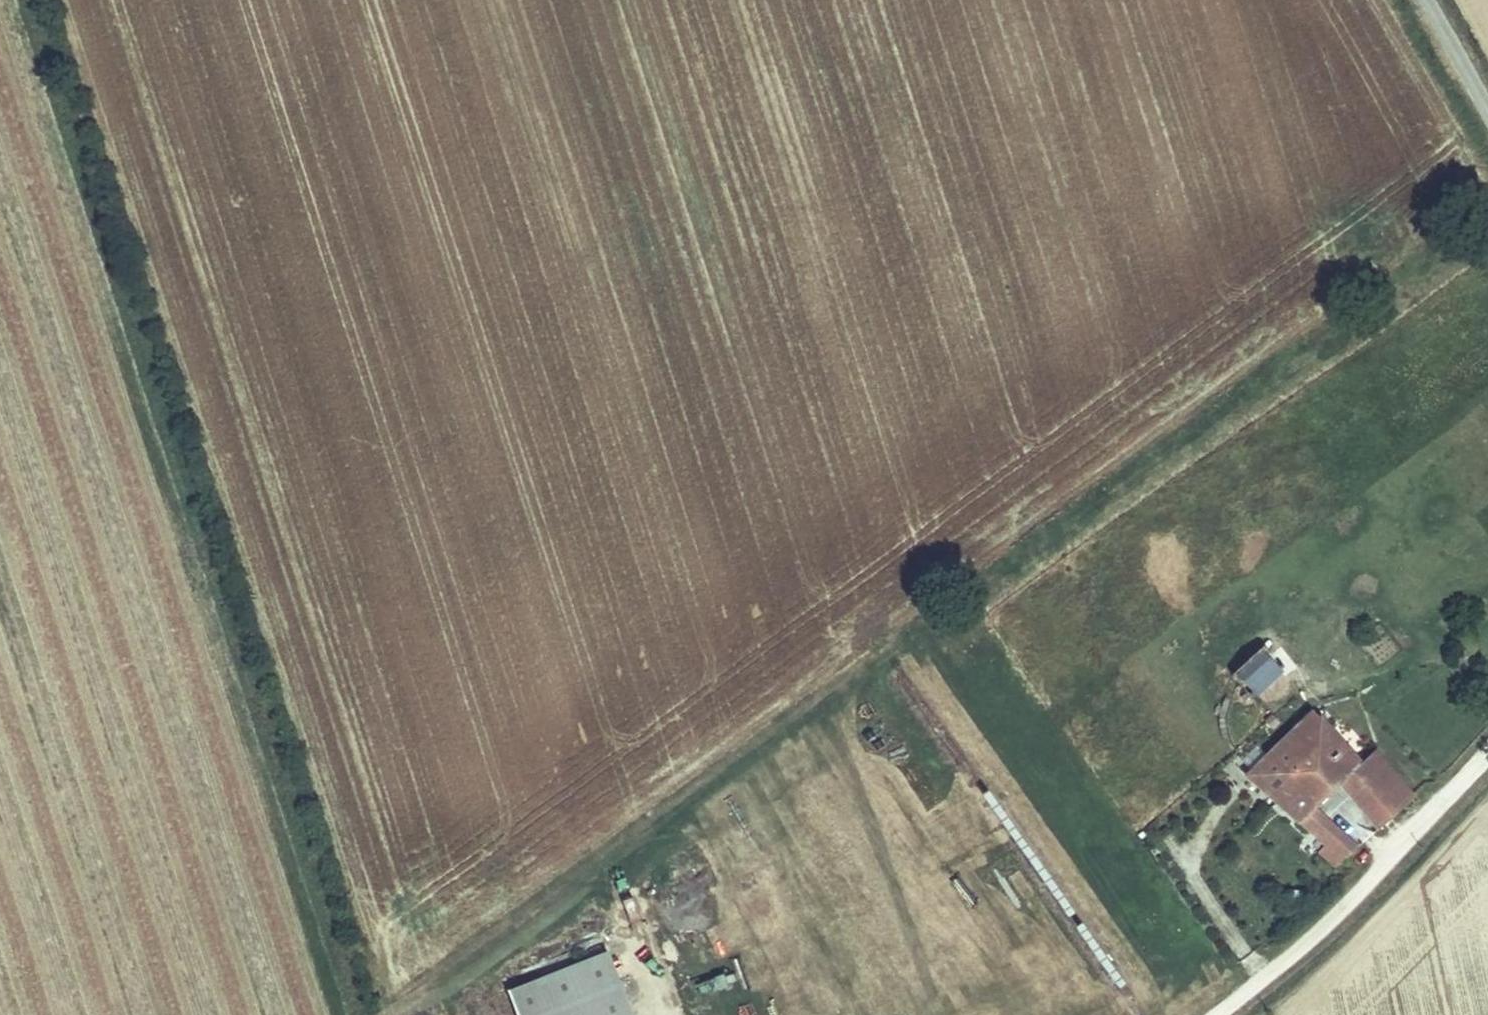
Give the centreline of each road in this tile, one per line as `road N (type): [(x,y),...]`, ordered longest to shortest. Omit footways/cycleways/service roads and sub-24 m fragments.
road 1 (unclassified): [(1209,1014),(1340,908),(1487,749)]

